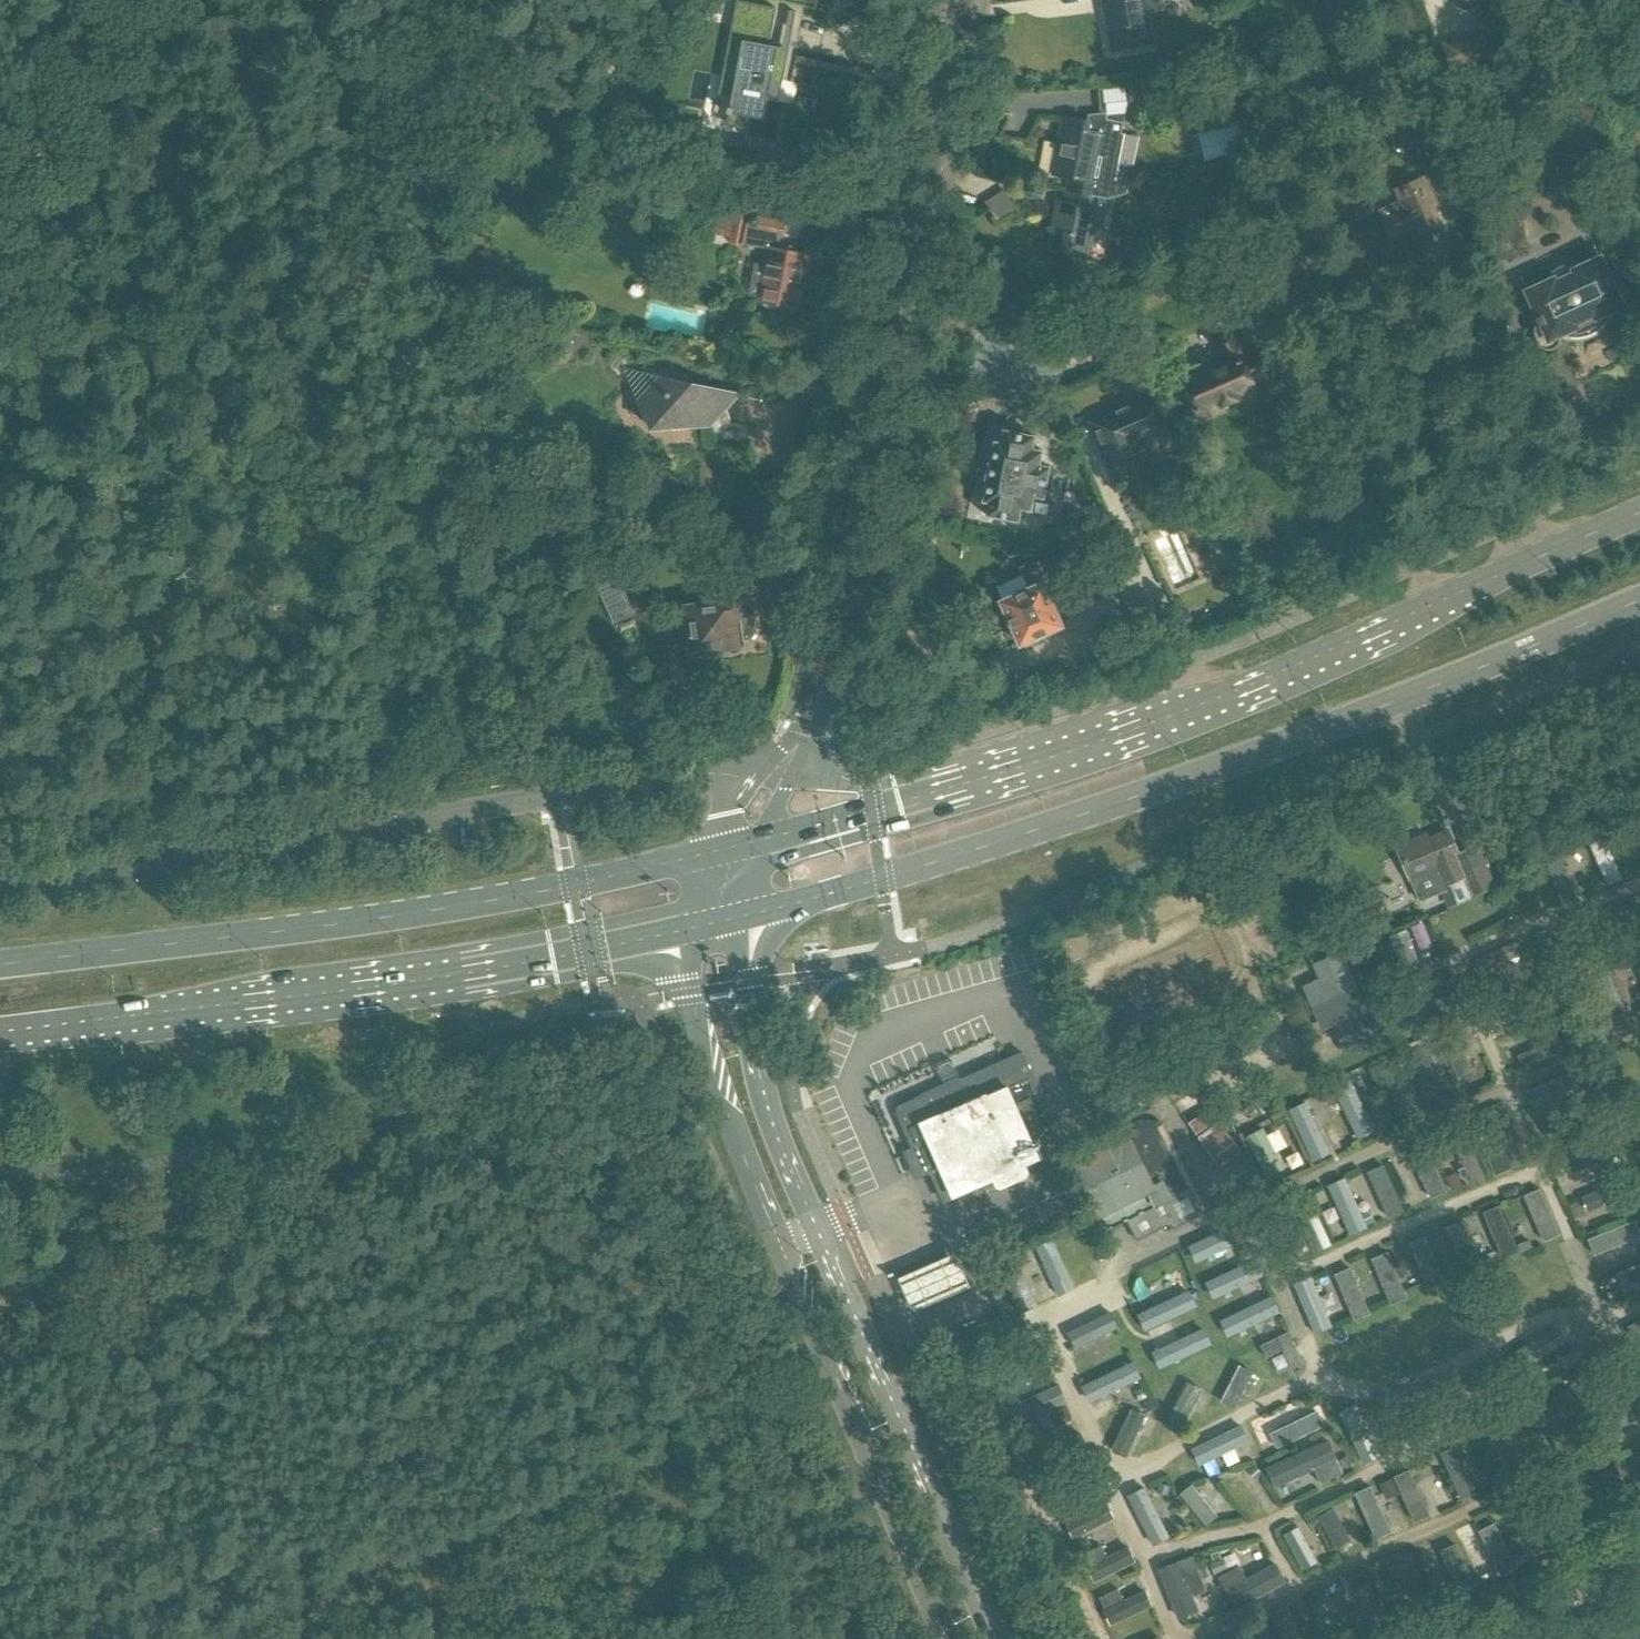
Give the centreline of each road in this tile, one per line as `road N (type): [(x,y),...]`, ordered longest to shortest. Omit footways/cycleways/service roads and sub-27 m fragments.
road 1 (track): [(0,1302),(187,1287),(470,1240),(535,1246),(597,1267),(678,1328),(805,1638)]
road 2 (primary): [(750,913),(1174,784),(1639,597)]
road 3 (track): [(653,780),(624,701),(520,486),(384,149),(304,0)]
road 4 (tertiary): [(776,774),(820,696),(960,0)]
road 5 (unclassified): [(776,774),(692,774),(0,889)]
road 6 (secondary): [(997,1638),(768,1115),(750,1005),(750,913)]
road 7 (secondary): [(691,927),(688,985),(716,1097),(935,1638)]
road 8 (primary): [(1639,512),(1180,712),(942,789)]
road 9 (primary): [(702,854),(331,925),(0,964)]
road 10 (primary): [(0,1032),(411,981),(691,927)]
road 11 (track): [(0,1547),(560,1254)]
road 12 (track): [(0,211),(146,37)]
road 13 (primary): [(942,789),(765,838)]
road 14 (track): [(738,1470),(709,1592),(688,1638)]
road 15 (primary): [(942,789),(776,774)]

